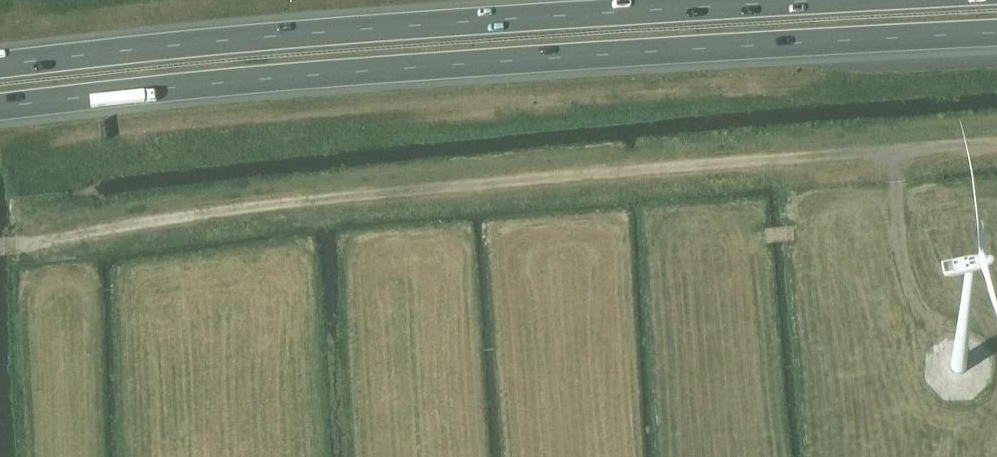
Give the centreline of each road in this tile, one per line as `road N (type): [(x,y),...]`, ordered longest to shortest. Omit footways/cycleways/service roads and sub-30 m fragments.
road 1 (track): [(996,145),(315,201),(0,248)]
road 2 (trunk): [(0,108),(329,75),(996,33)]
road 3 (trunk): [(858,0),(0,66)]
road 4 (track): [(886,152),(909,292),(929,317),(953,329)]

